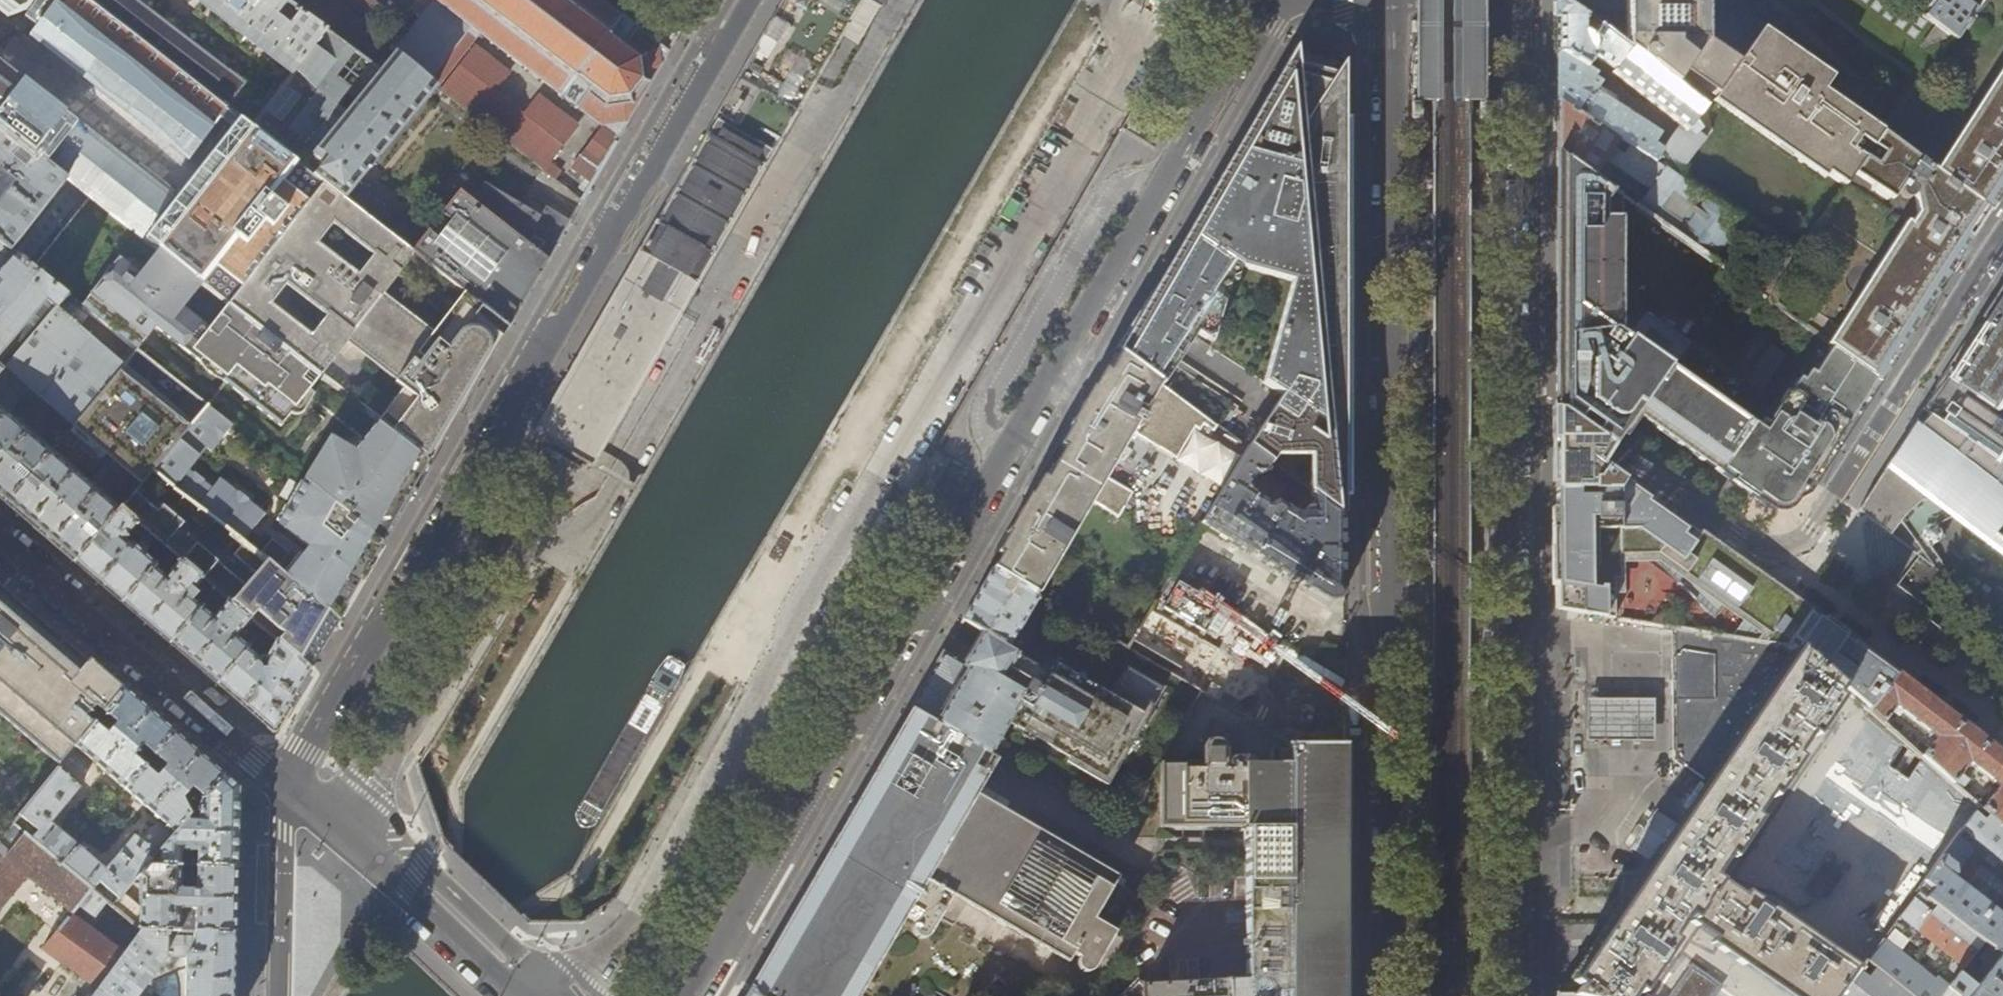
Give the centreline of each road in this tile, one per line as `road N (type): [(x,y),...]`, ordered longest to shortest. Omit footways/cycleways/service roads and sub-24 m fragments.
road 1 (residential): [(689,995),(1154,186),(1254,25),(1295,0)]
road 2 (primary): [(1385,0),(1388,995)]
road 3 (residential): [(743,0),(289,785)]
road 4 (residential): [(2002,233),(1792,550),(1772,552),(1607,453)]
road 5 (primary): [(1509,995),(1512,409)]
road 6 (primary): [(1512,409),(1509,0)]
road 7 (residential): [(289,785),(0,539)]
road 8 (residential): [(530,995),(289,785)]
road 9 (residential): [(279,995),(289,785)]

